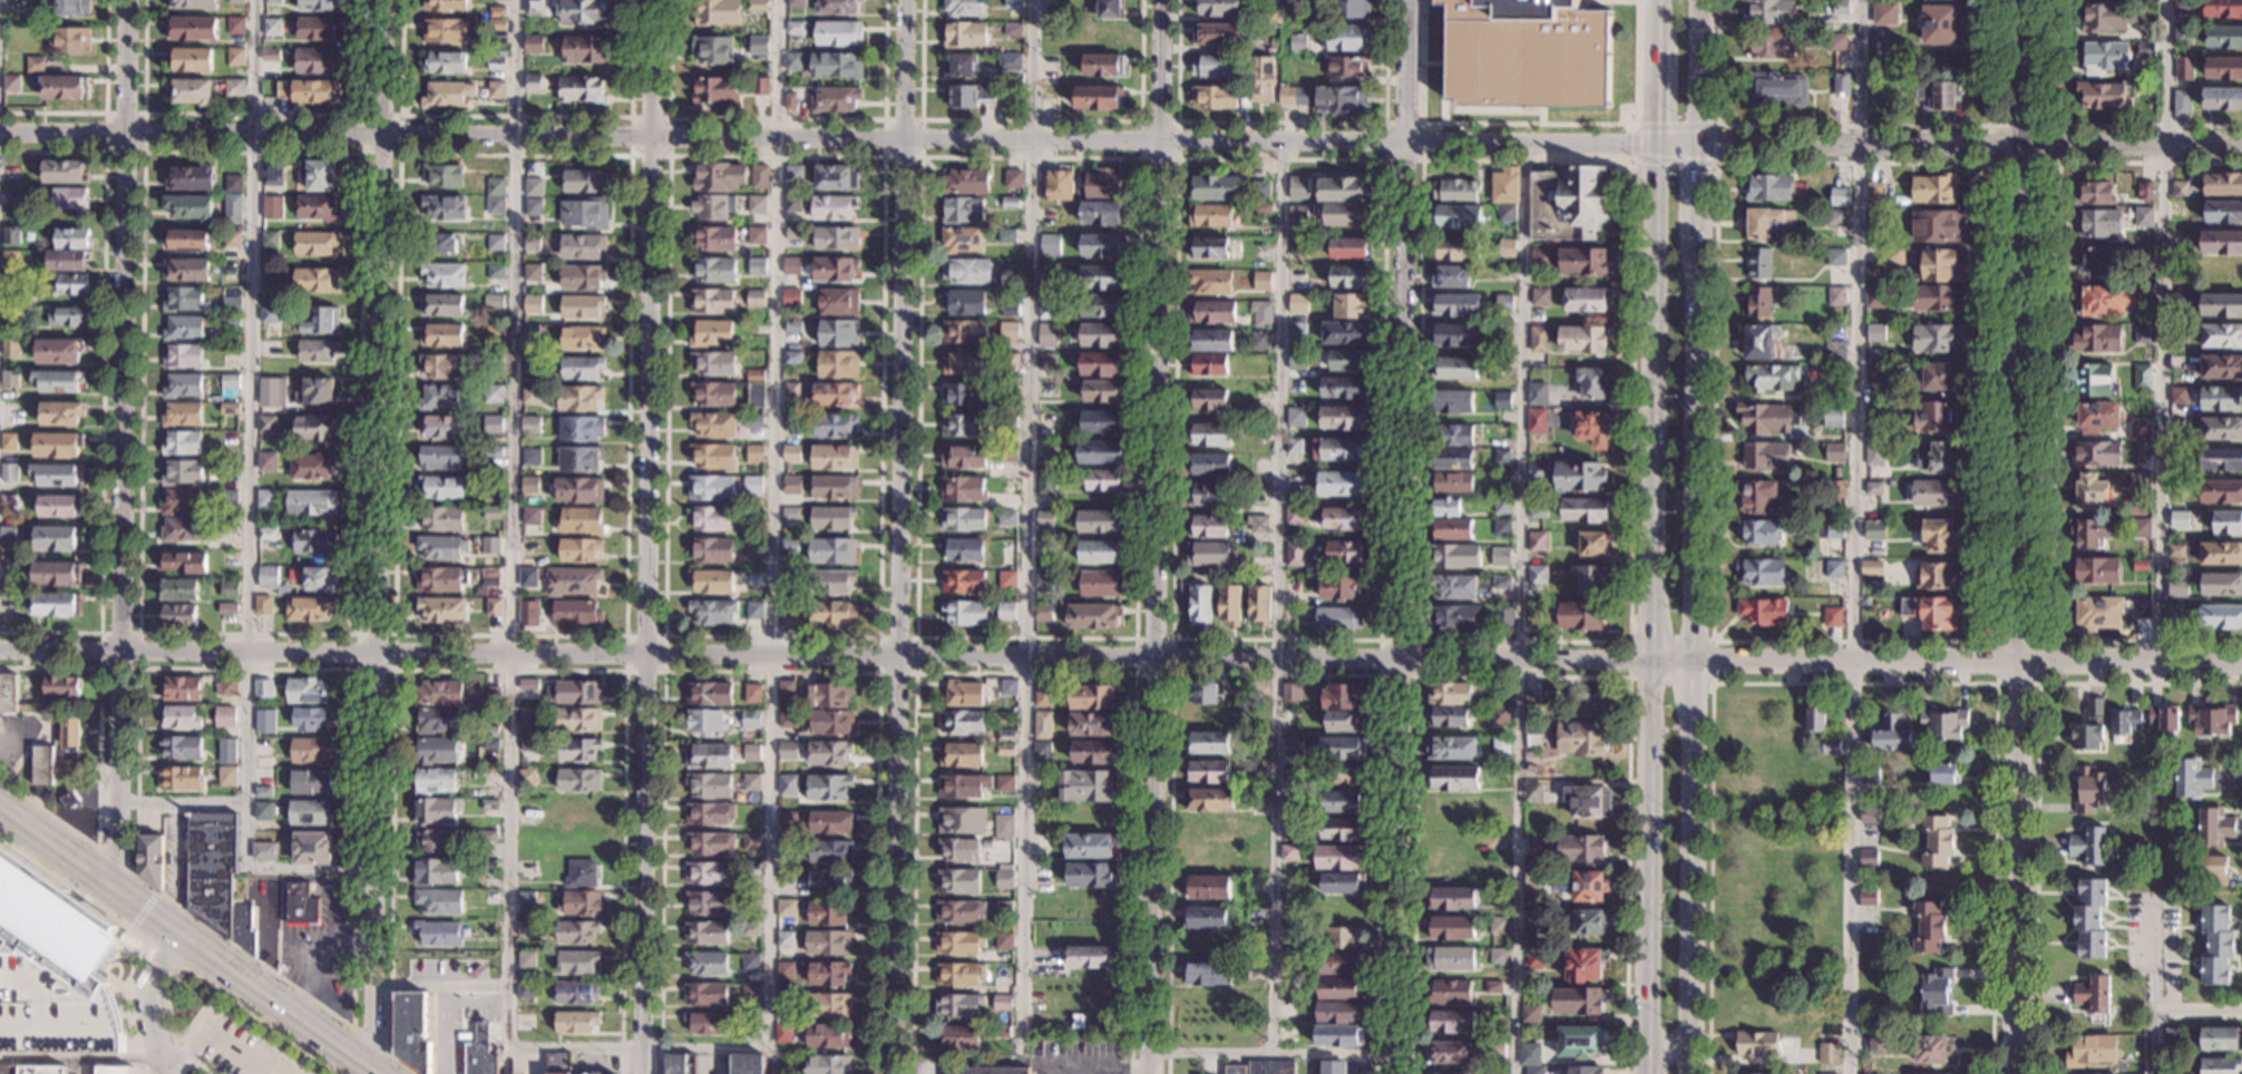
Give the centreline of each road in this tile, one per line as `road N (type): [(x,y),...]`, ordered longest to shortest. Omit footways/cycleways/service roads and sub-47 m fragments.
road 1 (residential): [(1655,143),(0,133)]
road 2 (residential): [(2241,658),(898,655)]
road 3 (residential): [(2015,1073),(2031,0)]
road 4 (residential): [(1163,0),(1151,1073)]
road 5 (residential): [(1395,1073),(1407,0)]
road 6 (residential): [(363,1064),(373,1032),(383,0)]
road 7 (secondary): [(1692,1048),(1703,0)]
road 8 (secondary): [(1655,143),(1646,1047)]
road 9 (residential): [(129,0),(120,781),(118,857),(105,879)]
road 10 (residential): [(898,655),(906,0)]
road 11 (residential): [(654,0),(645,654)]
road 12 (primary): [(0,808),(377,1073)]
road 13 (residential): [(2241,143),(1786,145)]
road 14 (residential): [(895,1073),(898,655)]
road 15 (residential): [(645,654),(640,1049)]
road 16 (residential): [(378,654),(0,653)]
road 17 (residential): [(645,654),(378,654)]
road 18 (residential): [(898,655),(645,654)]
road 19 (residential): [(181,935),(148,1005),(163,1073)]
road 20 (residential): [(1786,145),(1655,143)]

